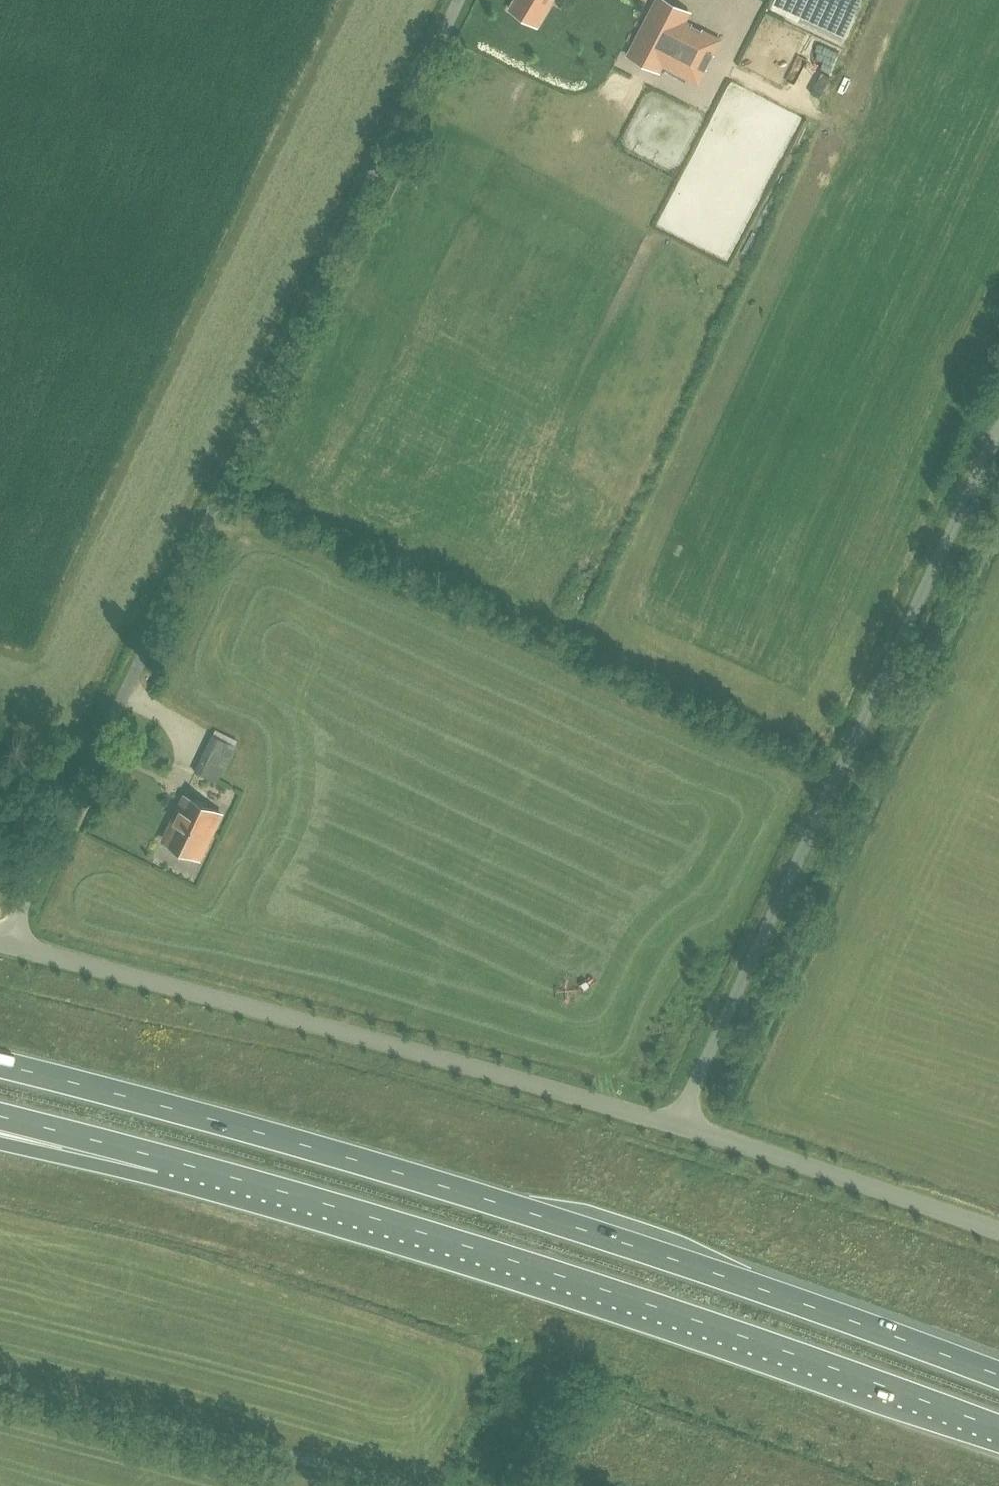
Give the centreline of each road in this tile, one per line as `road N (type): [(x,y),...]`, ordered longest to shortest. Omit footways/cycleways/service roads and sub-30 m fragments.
road 1 (trunk): [(998,1376),(546,1221),(0,1065)]
road 2 (unclassified): [(10,942),(458,0)]
road 3 (trunk): [(154,1157),(536,1267),(998,1430)]
road 4 (unclassified): [(678,1125),(998,434)]
road 5 (unclassified): [(678,1125),(10,942)]
road 6 (unclassified): [(401,1485),(0,1380)]
road 7 (unclassified): [(998,1232),(678,1125)]
road 8 (trunk): [(0,1118),(154,1157)]
road 9 (trunk): [(0,1134),(154,1157)]

